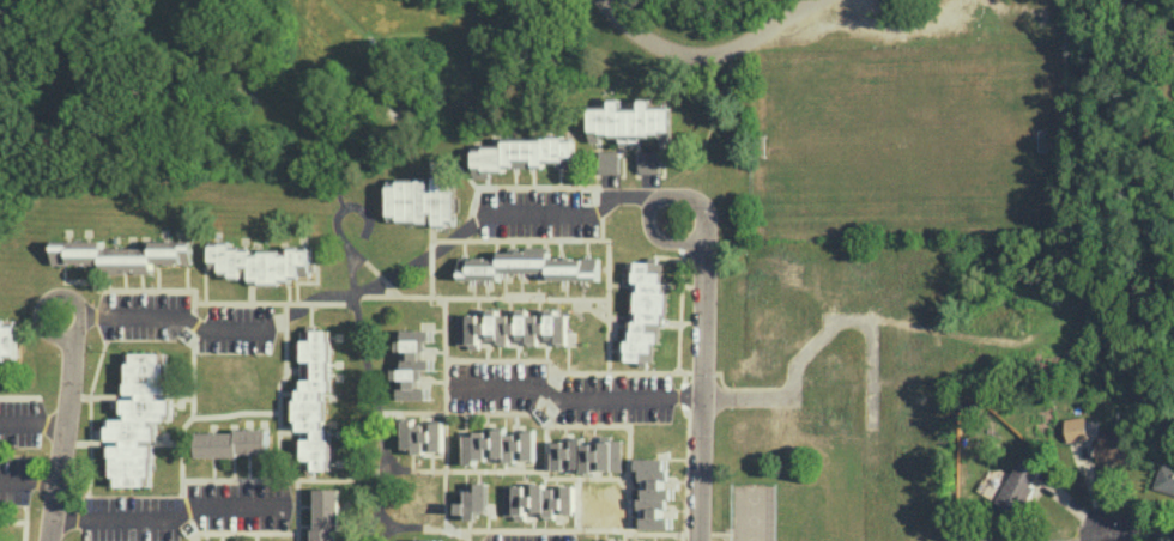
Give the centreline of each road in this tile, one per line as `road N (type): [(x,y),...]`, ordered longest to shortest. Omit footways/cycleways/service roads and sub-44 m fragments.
road 1 (residential): [(703,540),(704,215),(694,199),(658,192)]
road 2 (residential): [(455,383),(704,395)]
road 3 (residential): [(606,0),(650,37),(700,51),(740,44),(815,0)]
road 4 (residential): [(77,338),(52,540)]
road 5 (residential): [(658,192),(618,193),(595,213),(486,214)]

